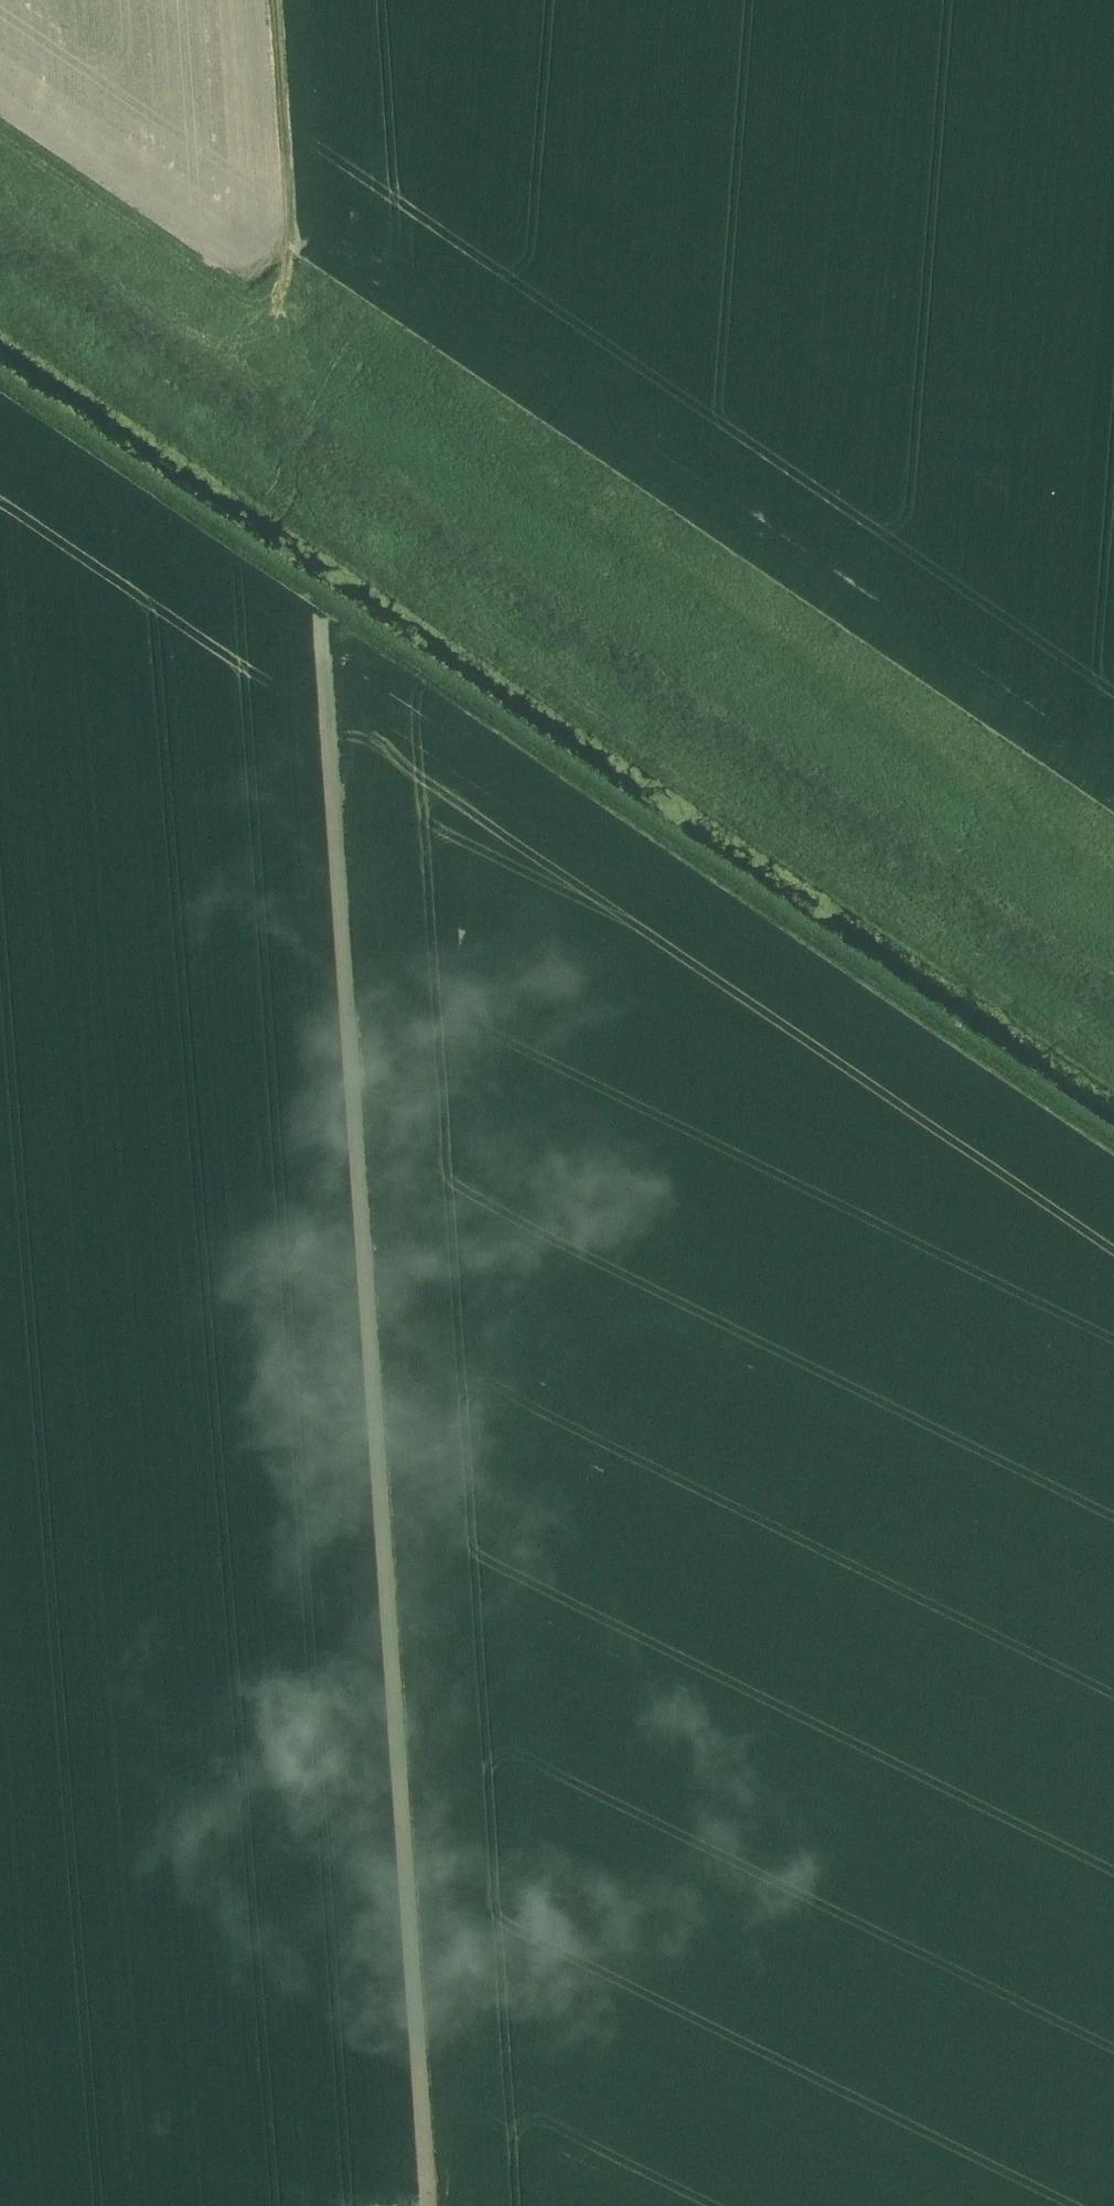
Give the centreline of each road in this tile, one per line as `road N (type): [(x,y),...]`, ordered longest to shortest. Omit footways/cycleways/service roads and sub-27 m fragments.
road 1 (track): [(283,0),(290,269)]

